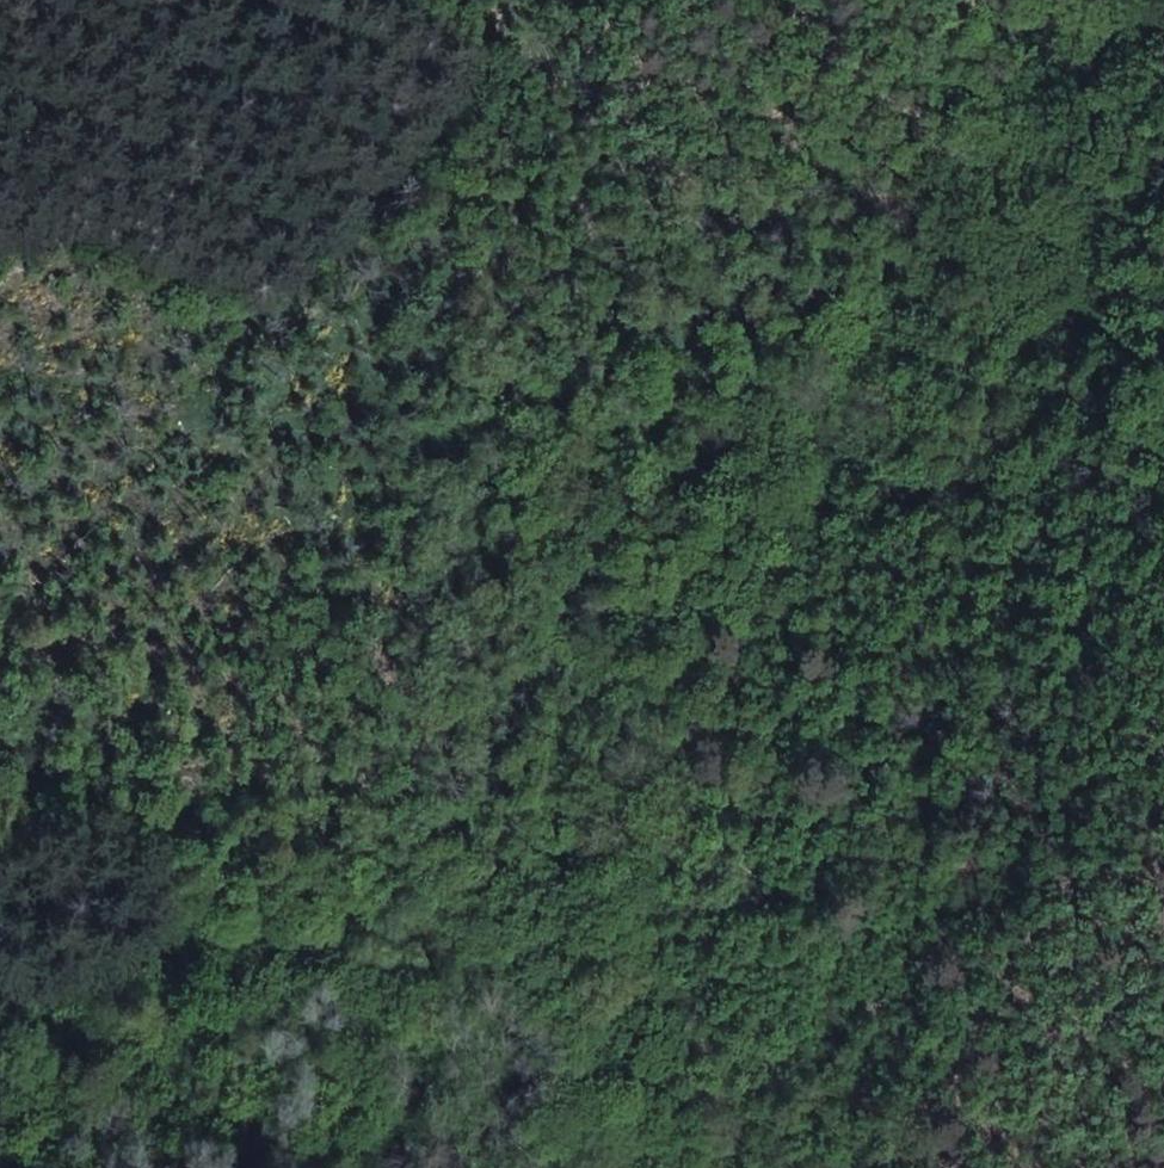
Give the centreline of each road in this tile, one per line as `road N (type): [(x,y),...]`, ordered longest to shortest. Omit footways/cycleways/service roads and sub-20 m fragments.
road 1 (track): [(0,1147),(194,1121),(324,1126),(420,1167)]

